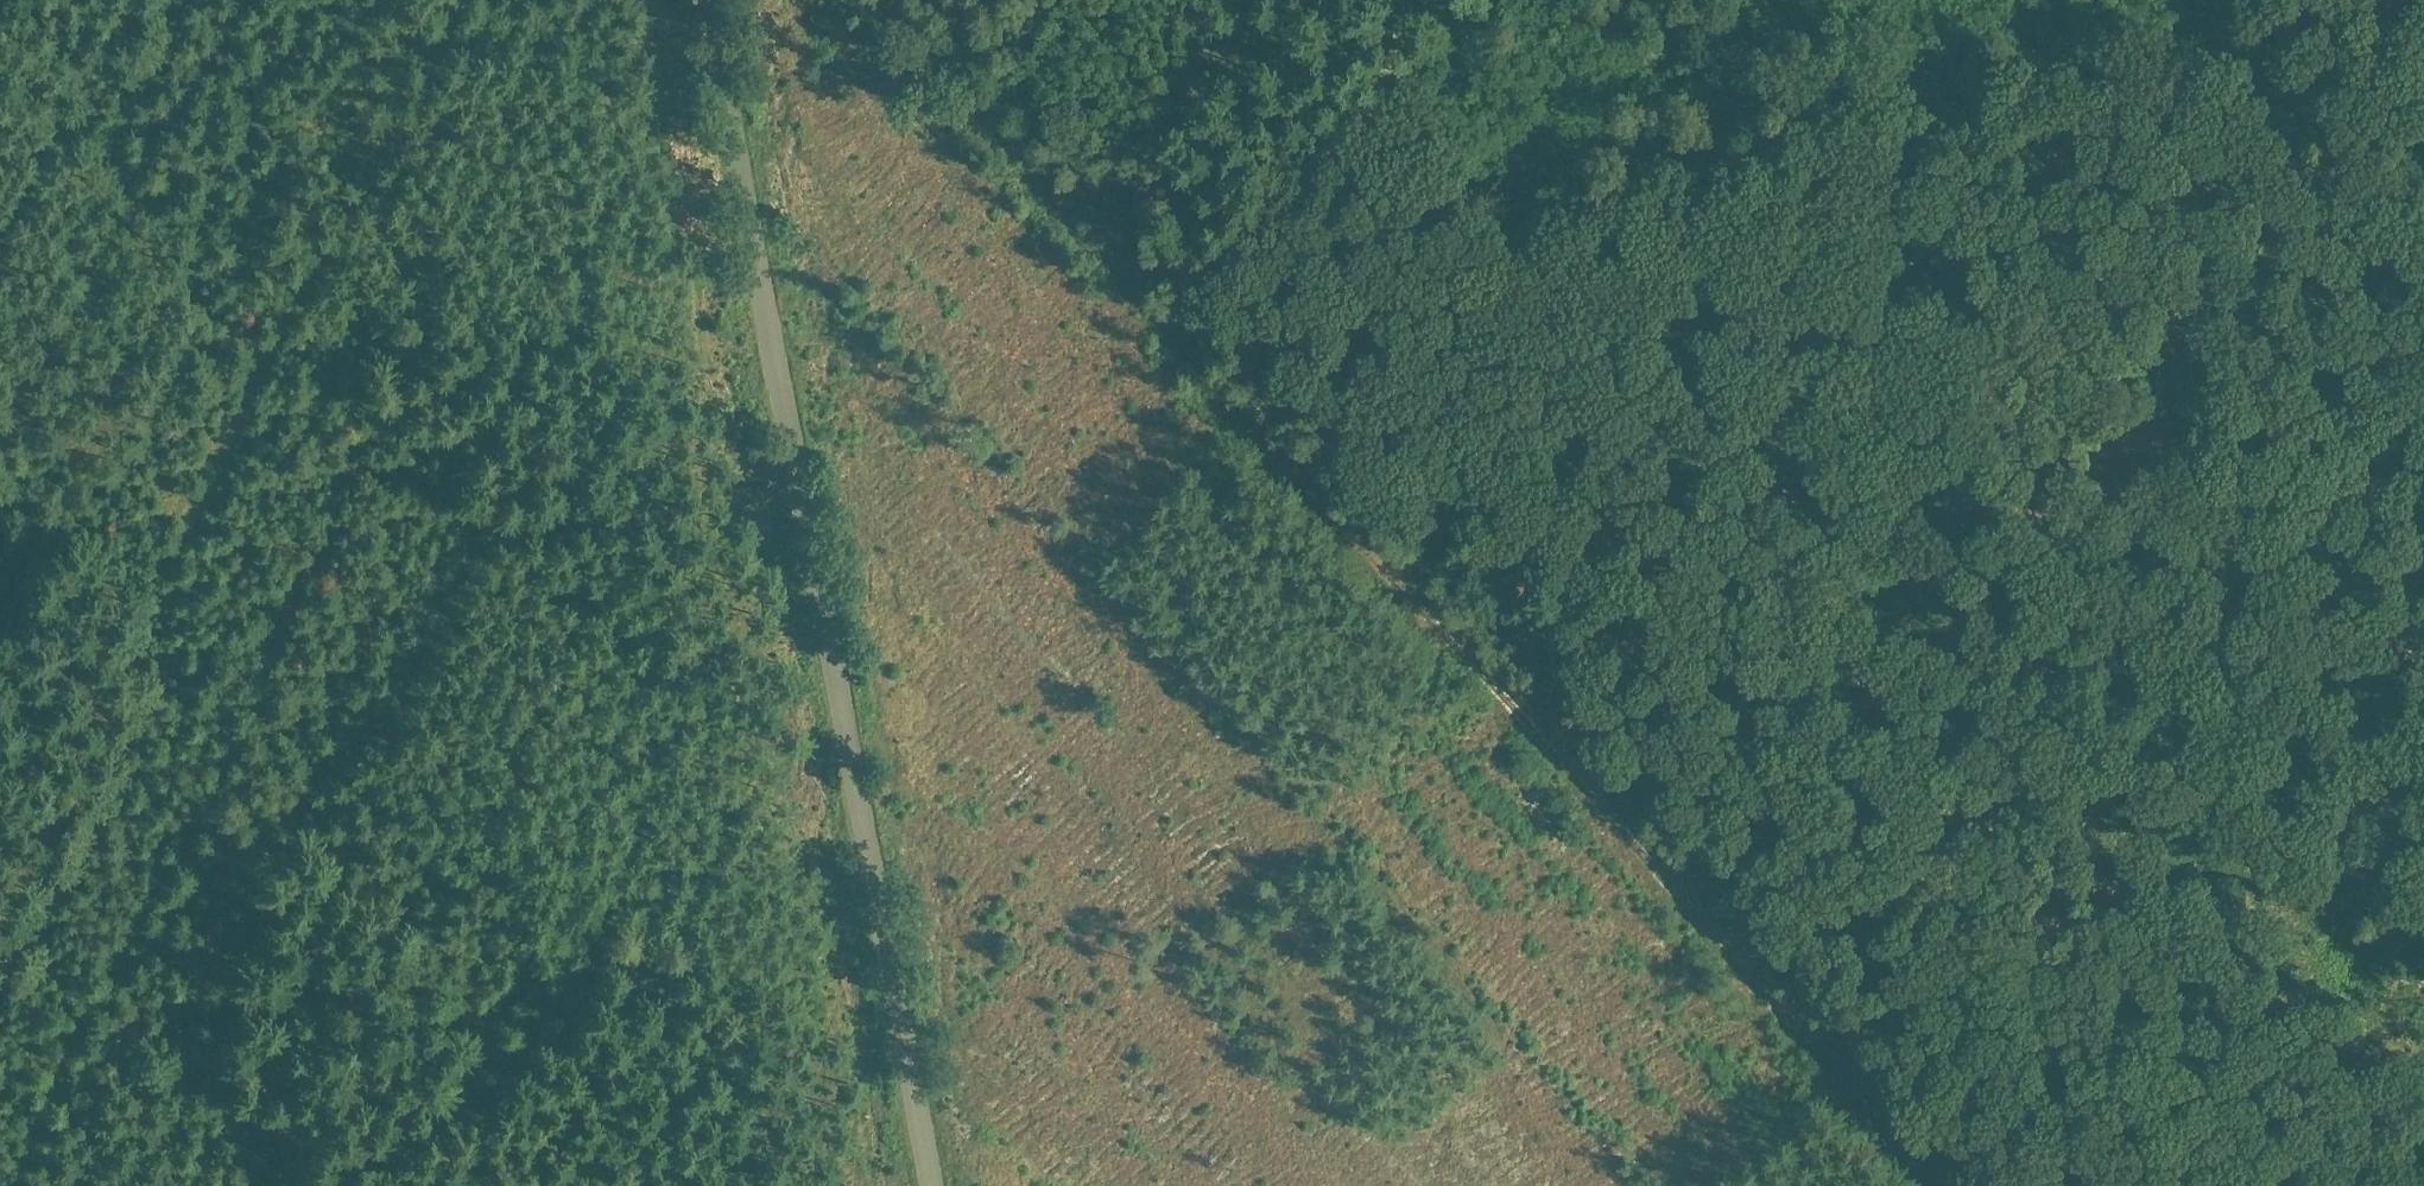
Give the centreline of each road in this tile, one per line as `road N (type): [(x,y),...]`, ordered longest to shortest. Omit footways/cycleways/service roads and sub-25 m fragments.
road 1 (residential): [(716,0),(949,1185)]

